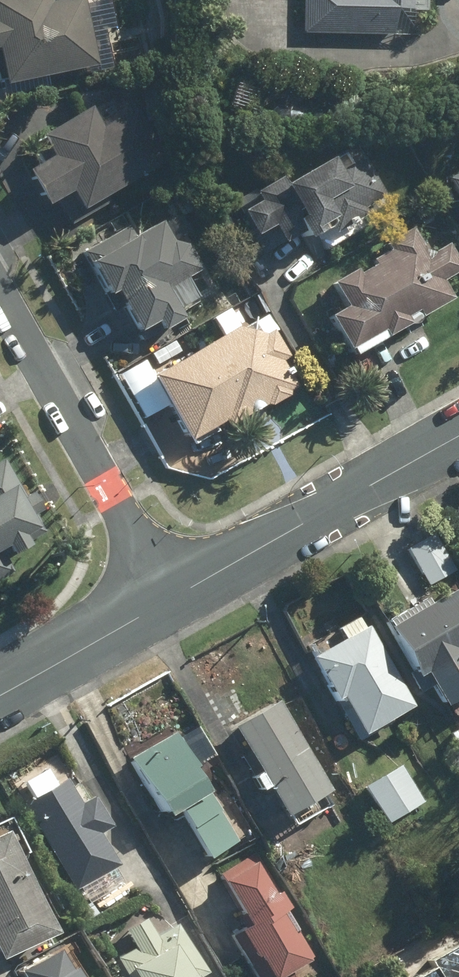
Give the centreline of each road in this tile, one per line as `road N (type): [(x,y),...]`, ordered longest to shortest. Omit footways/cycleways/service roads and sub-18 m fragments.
road 1 (residential): [(0,304),(171,599)]
road 2 (tertiary): [(171,599),(458,439)]
road 3 (tertiary): [(0,693),(171,599)]

